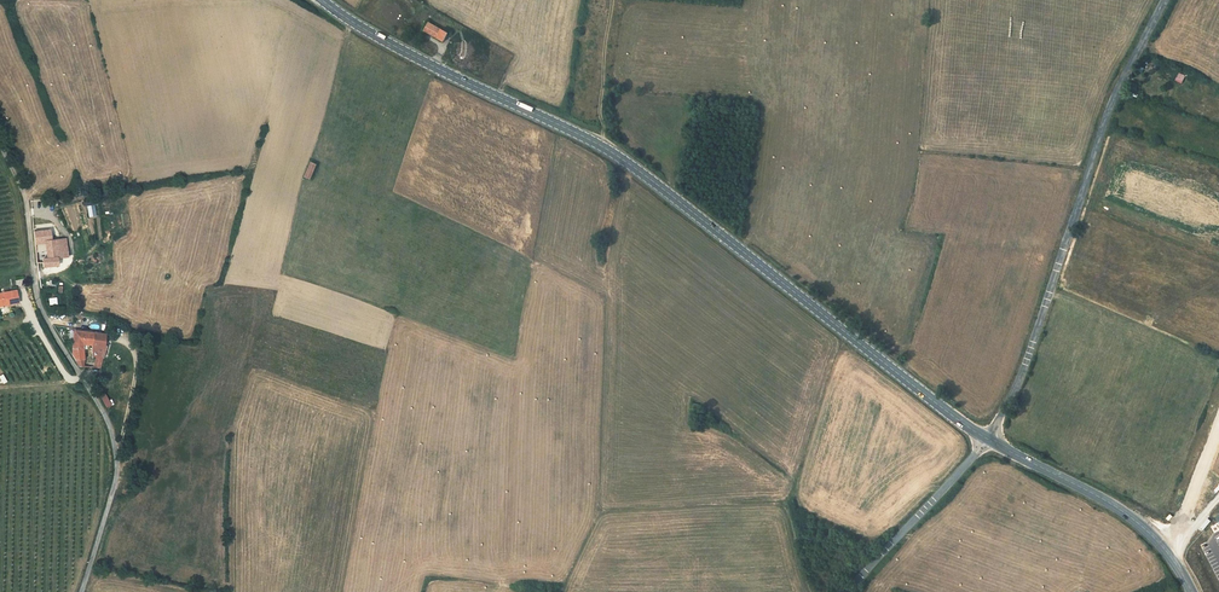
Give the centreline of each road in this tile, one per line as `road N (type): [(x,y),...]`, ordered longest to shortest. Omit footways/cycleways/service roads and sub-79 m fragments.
road 1 (tertiary): [(322,0),(607,150),(987,439)]
road 2 (unclassified): [(1170,0),(1130,72),(1026,364),(987,439)]
road 3 (unclassified): [(28,212),(39,304),(102,410),(115,449),(116,479),(81,591)]
road 4 (tertiary): [(987,439),(1142,525),(1192,591)]
road 5 (unclassified): [(846,591),(987,439)]

